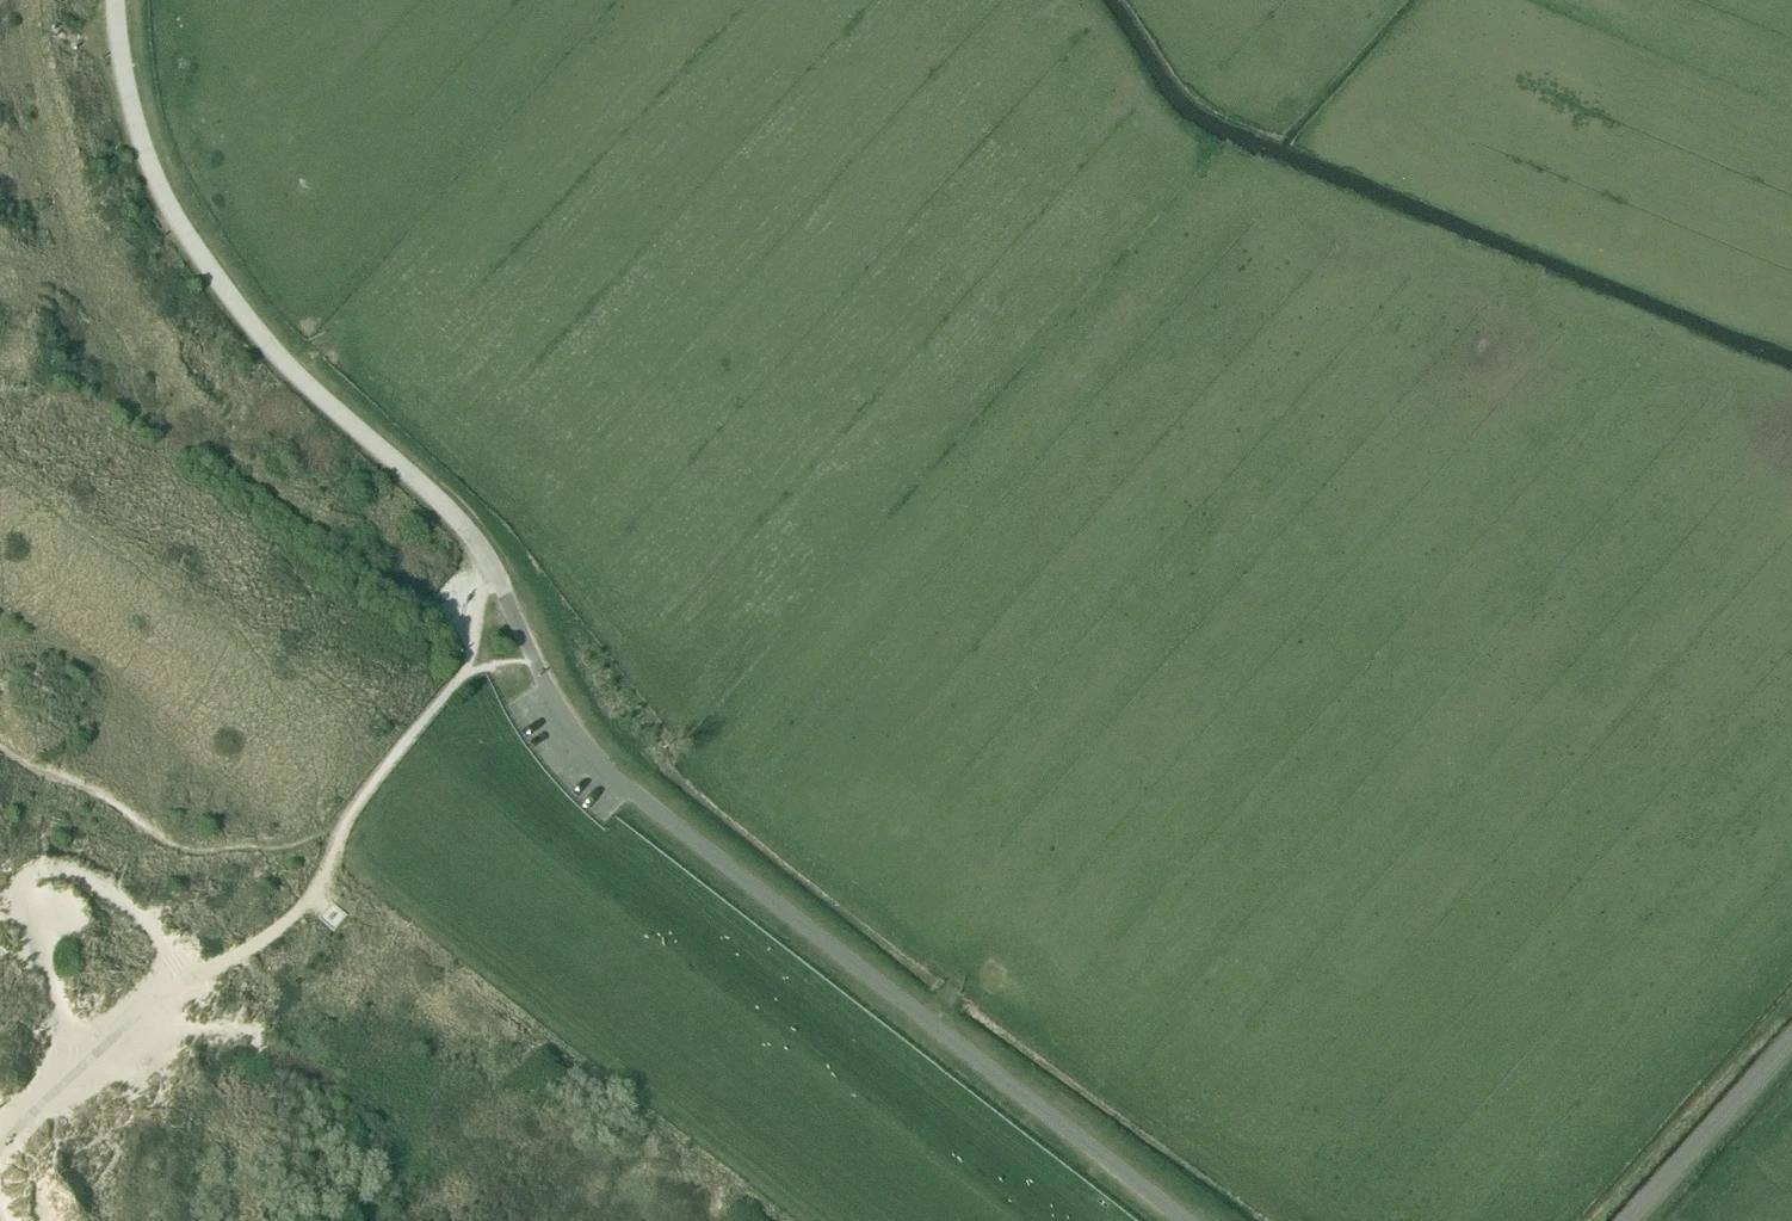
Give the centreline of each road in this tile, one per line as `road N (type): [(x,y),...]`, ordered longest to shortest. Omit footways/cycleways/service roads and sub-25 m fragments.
road 1 (unclassified): [(1186,1220),(590,751),(550,694),(469,533),(287,366),(190,242),(140,139),(114,0)]
road 2 (unclassified): [(1625,1220),(1791,1037)]

